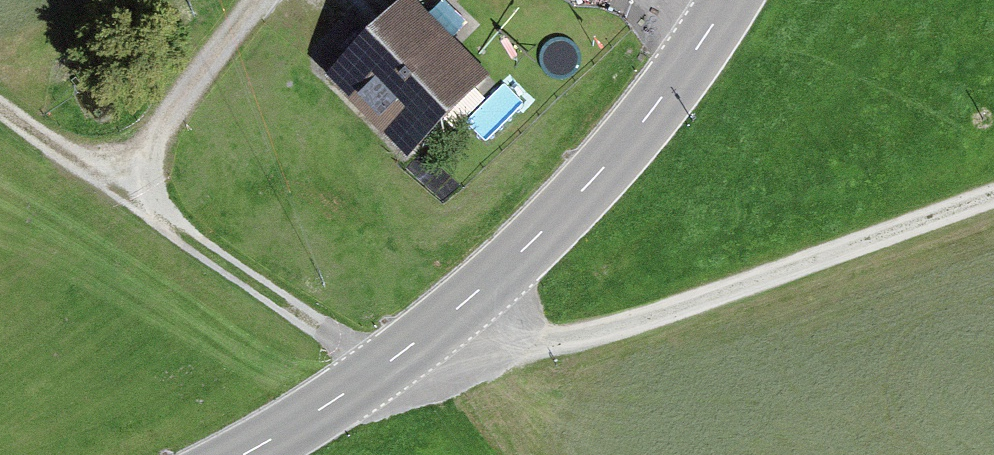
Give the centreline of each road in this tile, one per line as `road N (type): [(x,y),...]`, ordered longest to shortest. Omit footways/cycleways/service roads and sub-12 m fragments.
road 1 (track): [(0,105),(72,154),(127,173),(163,218),(354,349),(441,363),(530,351),(993,196)]
road 2 (tertiary): [(246,454),(399,356),(556,223),(692,58),(729,0)]
road 3 (track): [(257,0),(127,173)]

